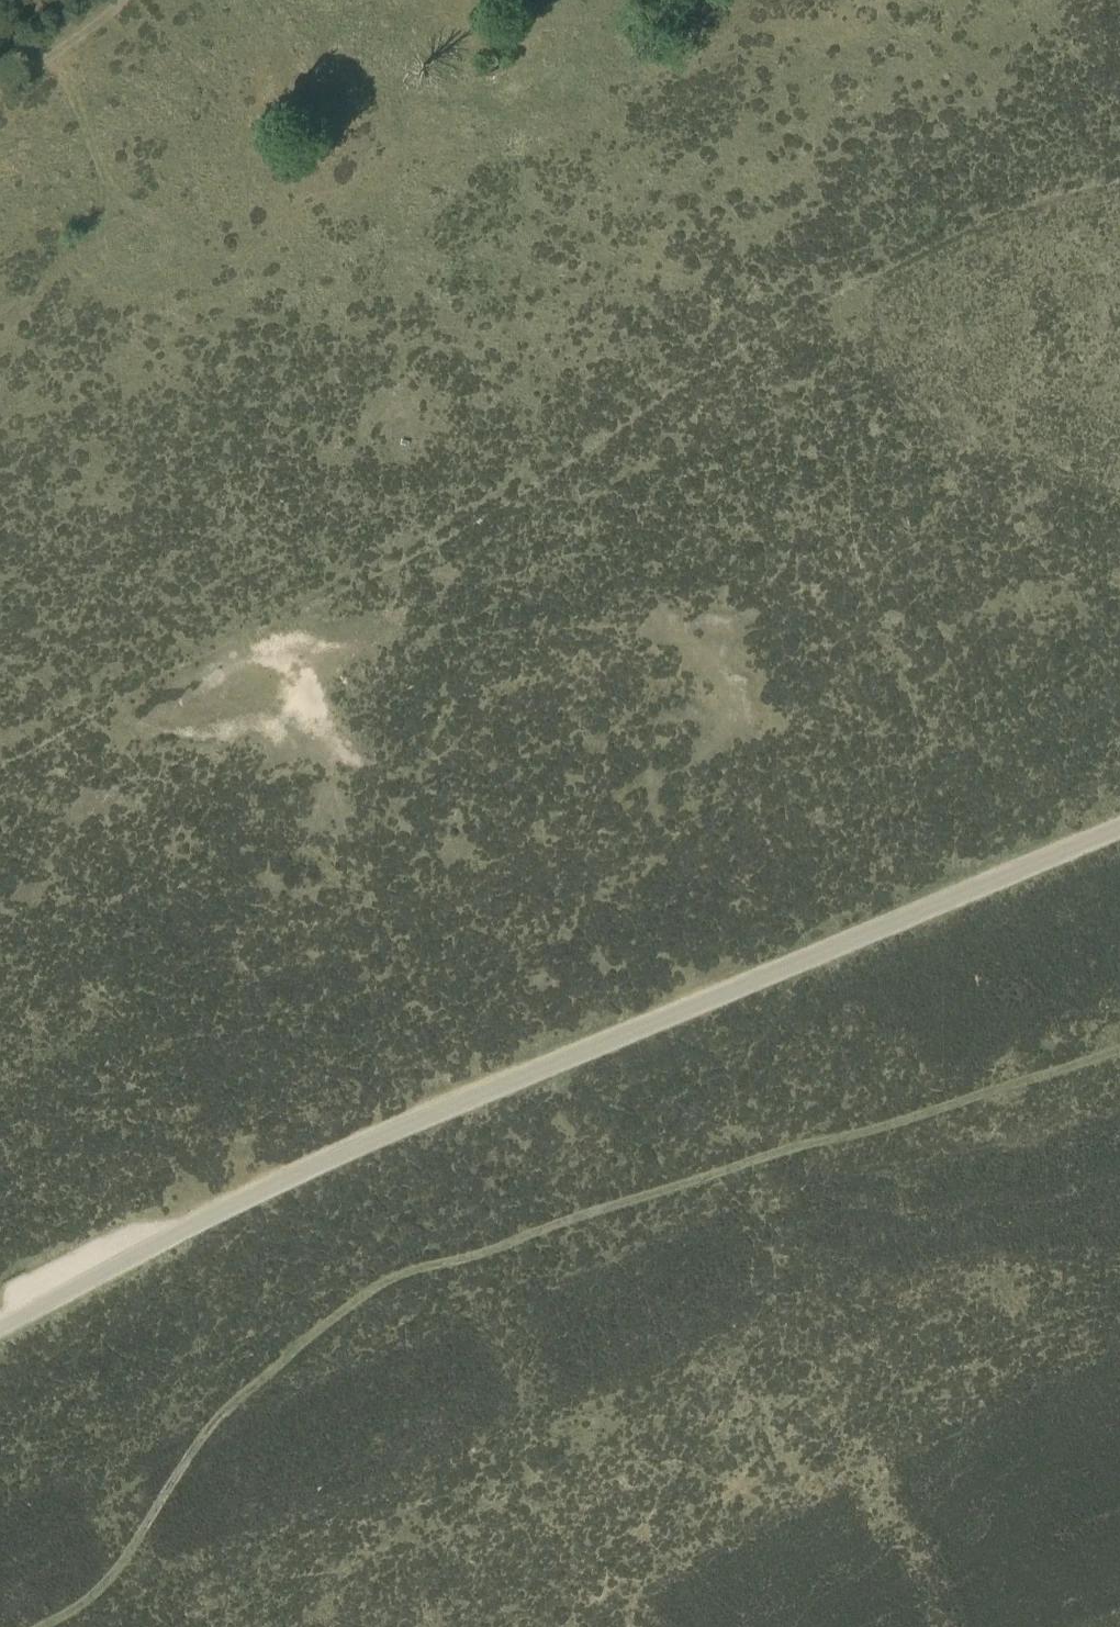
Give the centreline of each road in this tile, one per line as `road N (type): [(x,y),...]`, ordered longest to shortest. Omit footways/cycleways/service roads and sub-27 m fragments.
road 1 (unclassified): [(1119,825),(295,1172),(0,1328)]
road 2 (track): [(0,84),(120,0)]

